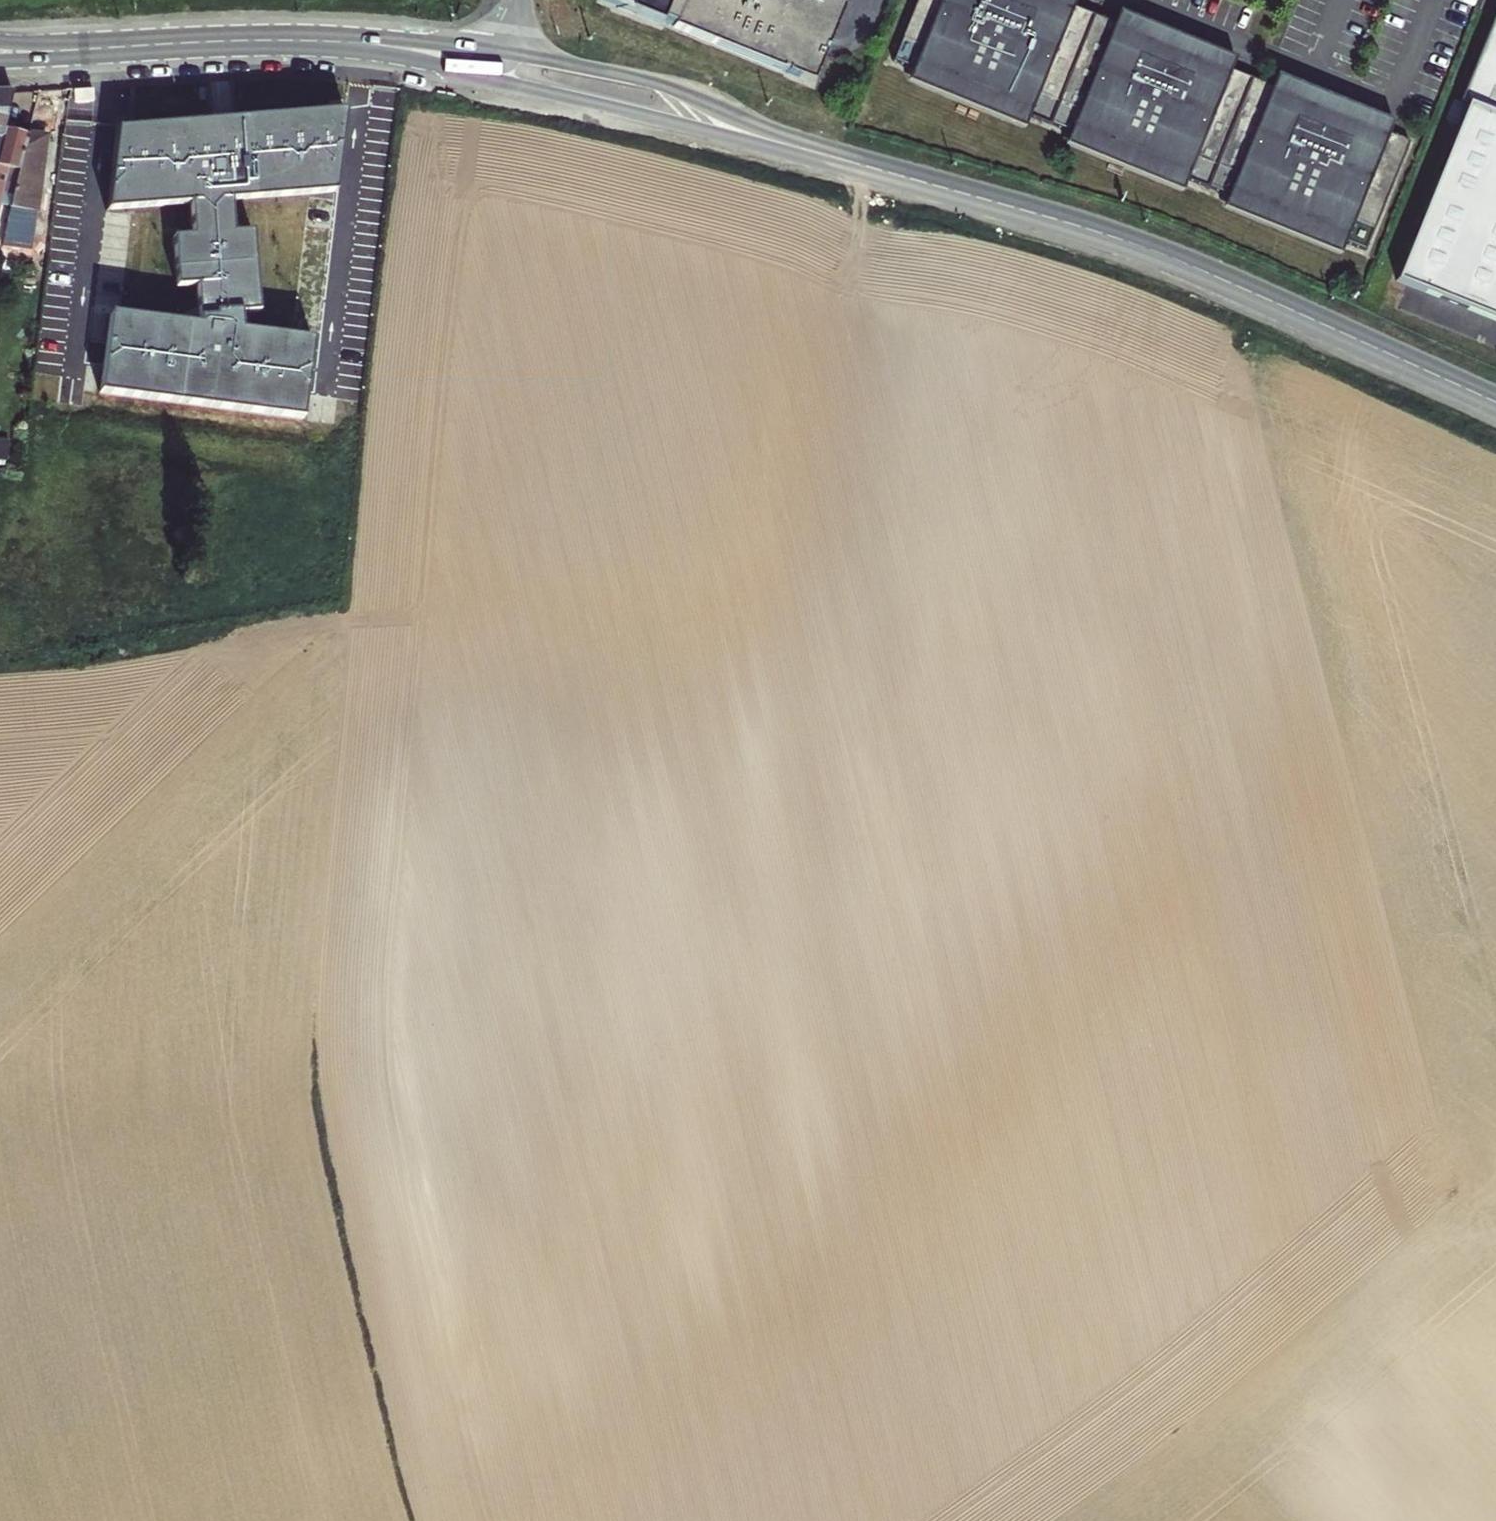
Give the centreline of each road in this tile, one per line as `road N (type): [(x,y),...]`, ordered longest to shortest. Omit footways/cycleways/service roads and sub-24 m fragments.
road 1 (secondary): [(517,68),(1105,236),(1495,403)]
road 2 (secondary): [(85,49),(305,42),(517,68)]

